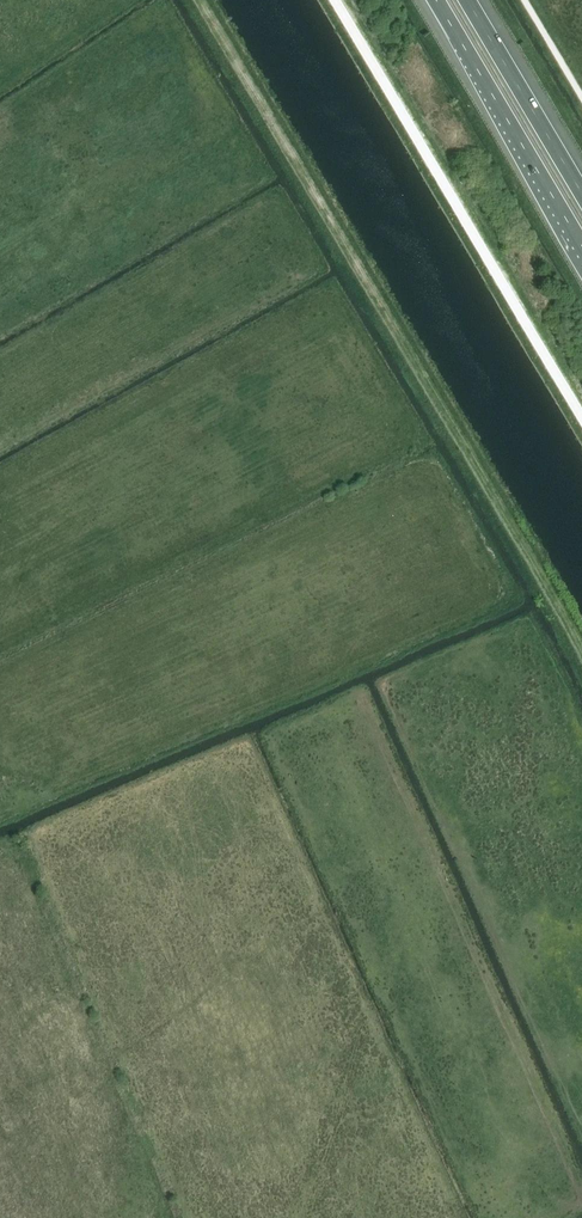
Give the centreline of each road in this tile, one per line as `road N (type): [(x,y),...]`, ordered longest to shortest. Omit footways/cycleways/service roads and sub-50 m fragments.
road 1 (track): [(207,0),(581,645)]
road 2 (motorway): [(437,0),(581,244)]
road 3 (motorway): [(581,193),(468,0)]

